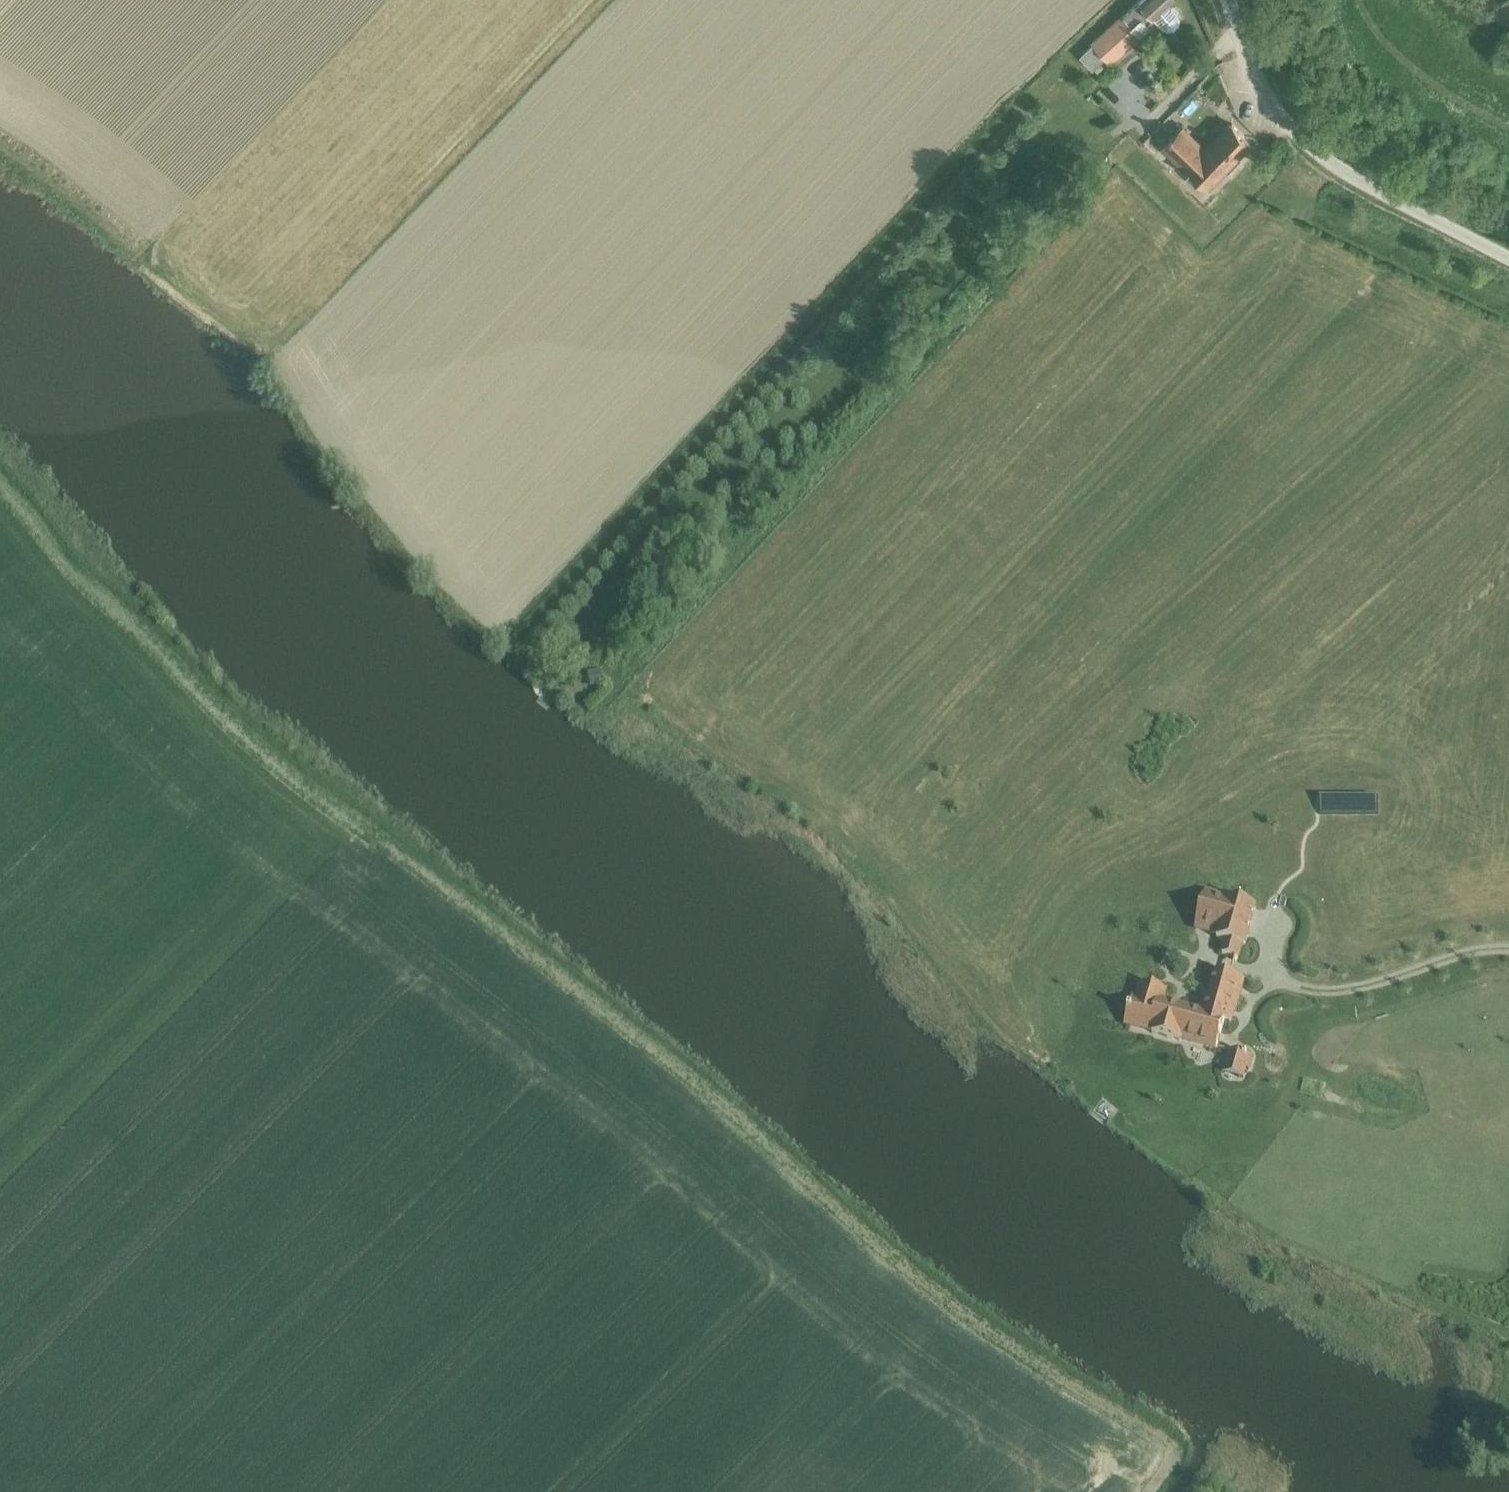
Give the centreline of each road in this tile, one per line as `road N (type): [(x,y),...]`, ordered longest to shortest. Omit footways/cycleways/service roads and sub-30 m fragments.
road 1 (unclassified): [(1508,260),(1315,151),(1255,78),(1232,0)]

